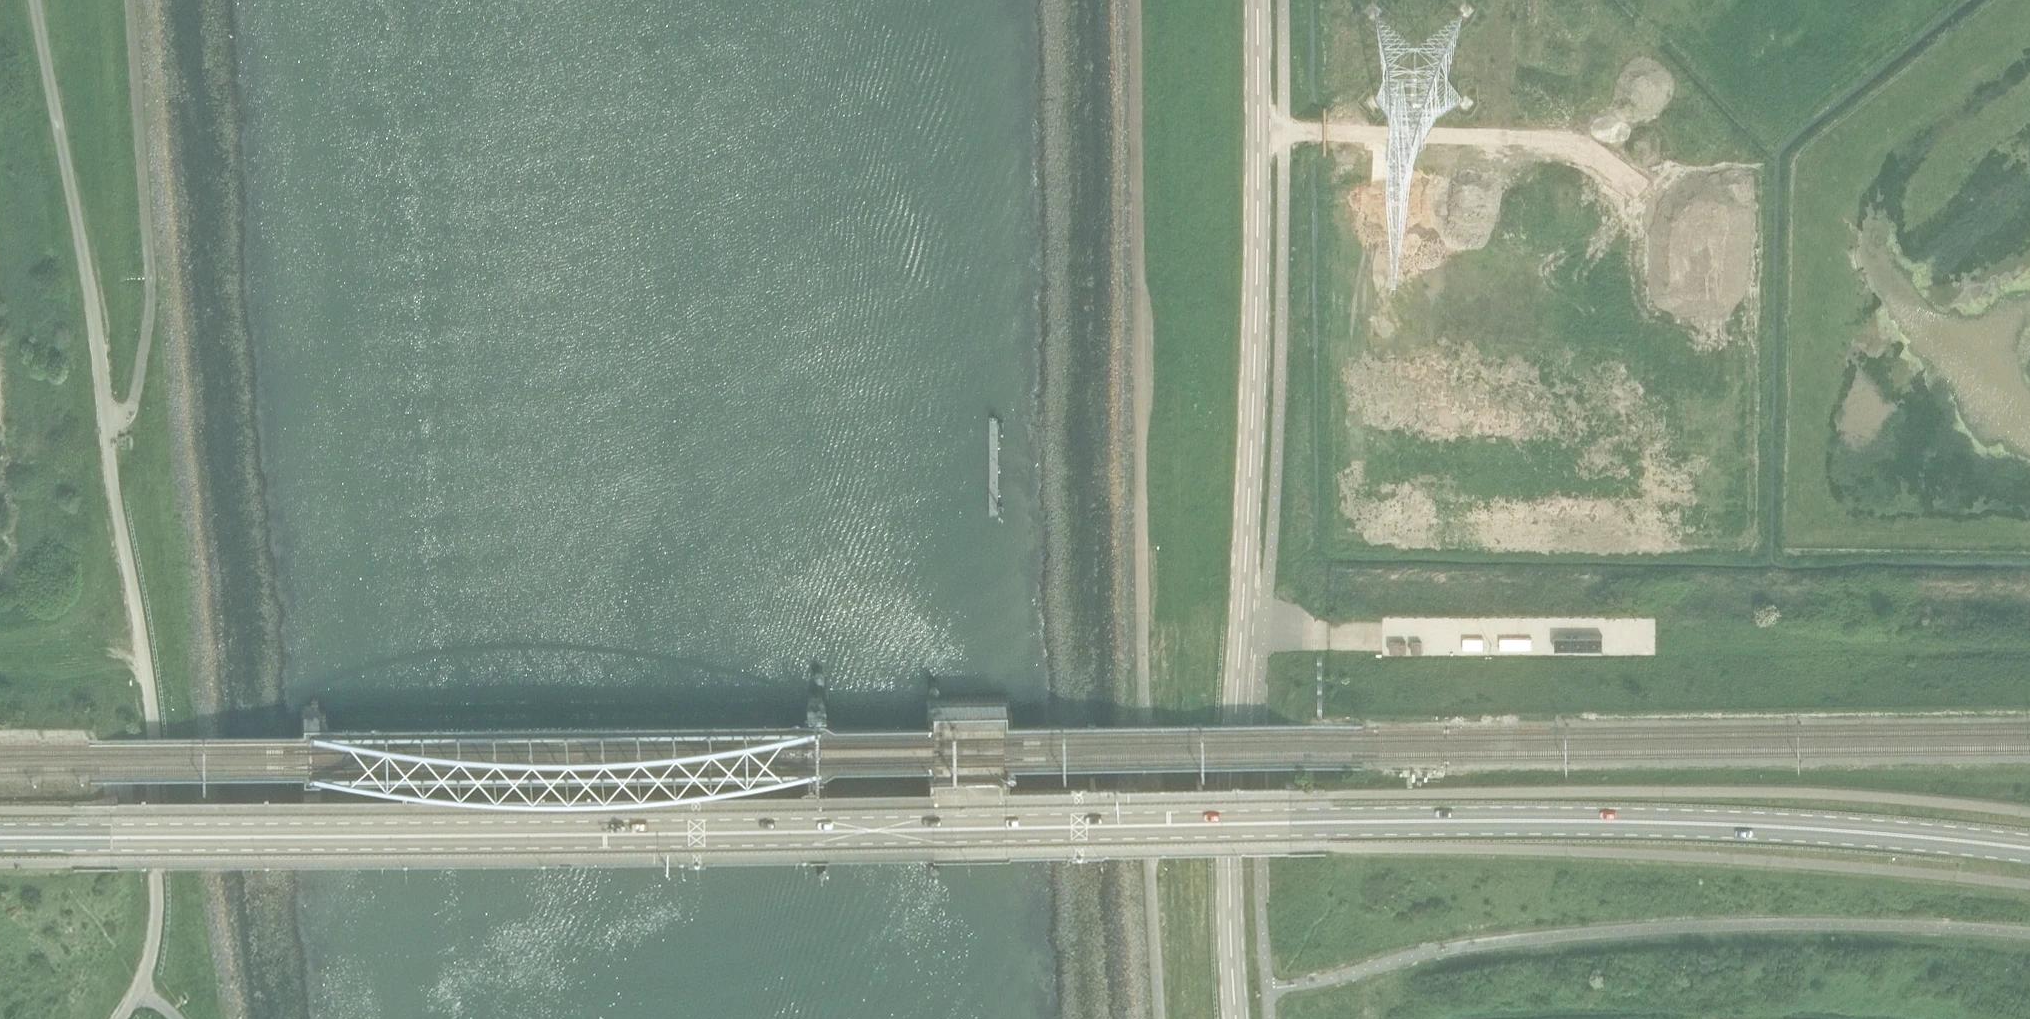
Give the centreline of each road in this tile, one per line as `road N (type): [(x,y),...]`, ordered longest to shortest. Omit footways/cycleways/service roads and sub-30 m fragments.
road 1 (primary): [(126,834),(1288,822)]
road 2 (unclassified): [(122,1018),(157,964),(170,880),(44,0)]
road 3 (tertiary): [(1237,1018),(1231,883),(1262,0)]
road 4 (primary): [(2029,847),(1837,830),(1288,822)]
road 5 (primary): [(126,834),(0,837)]

